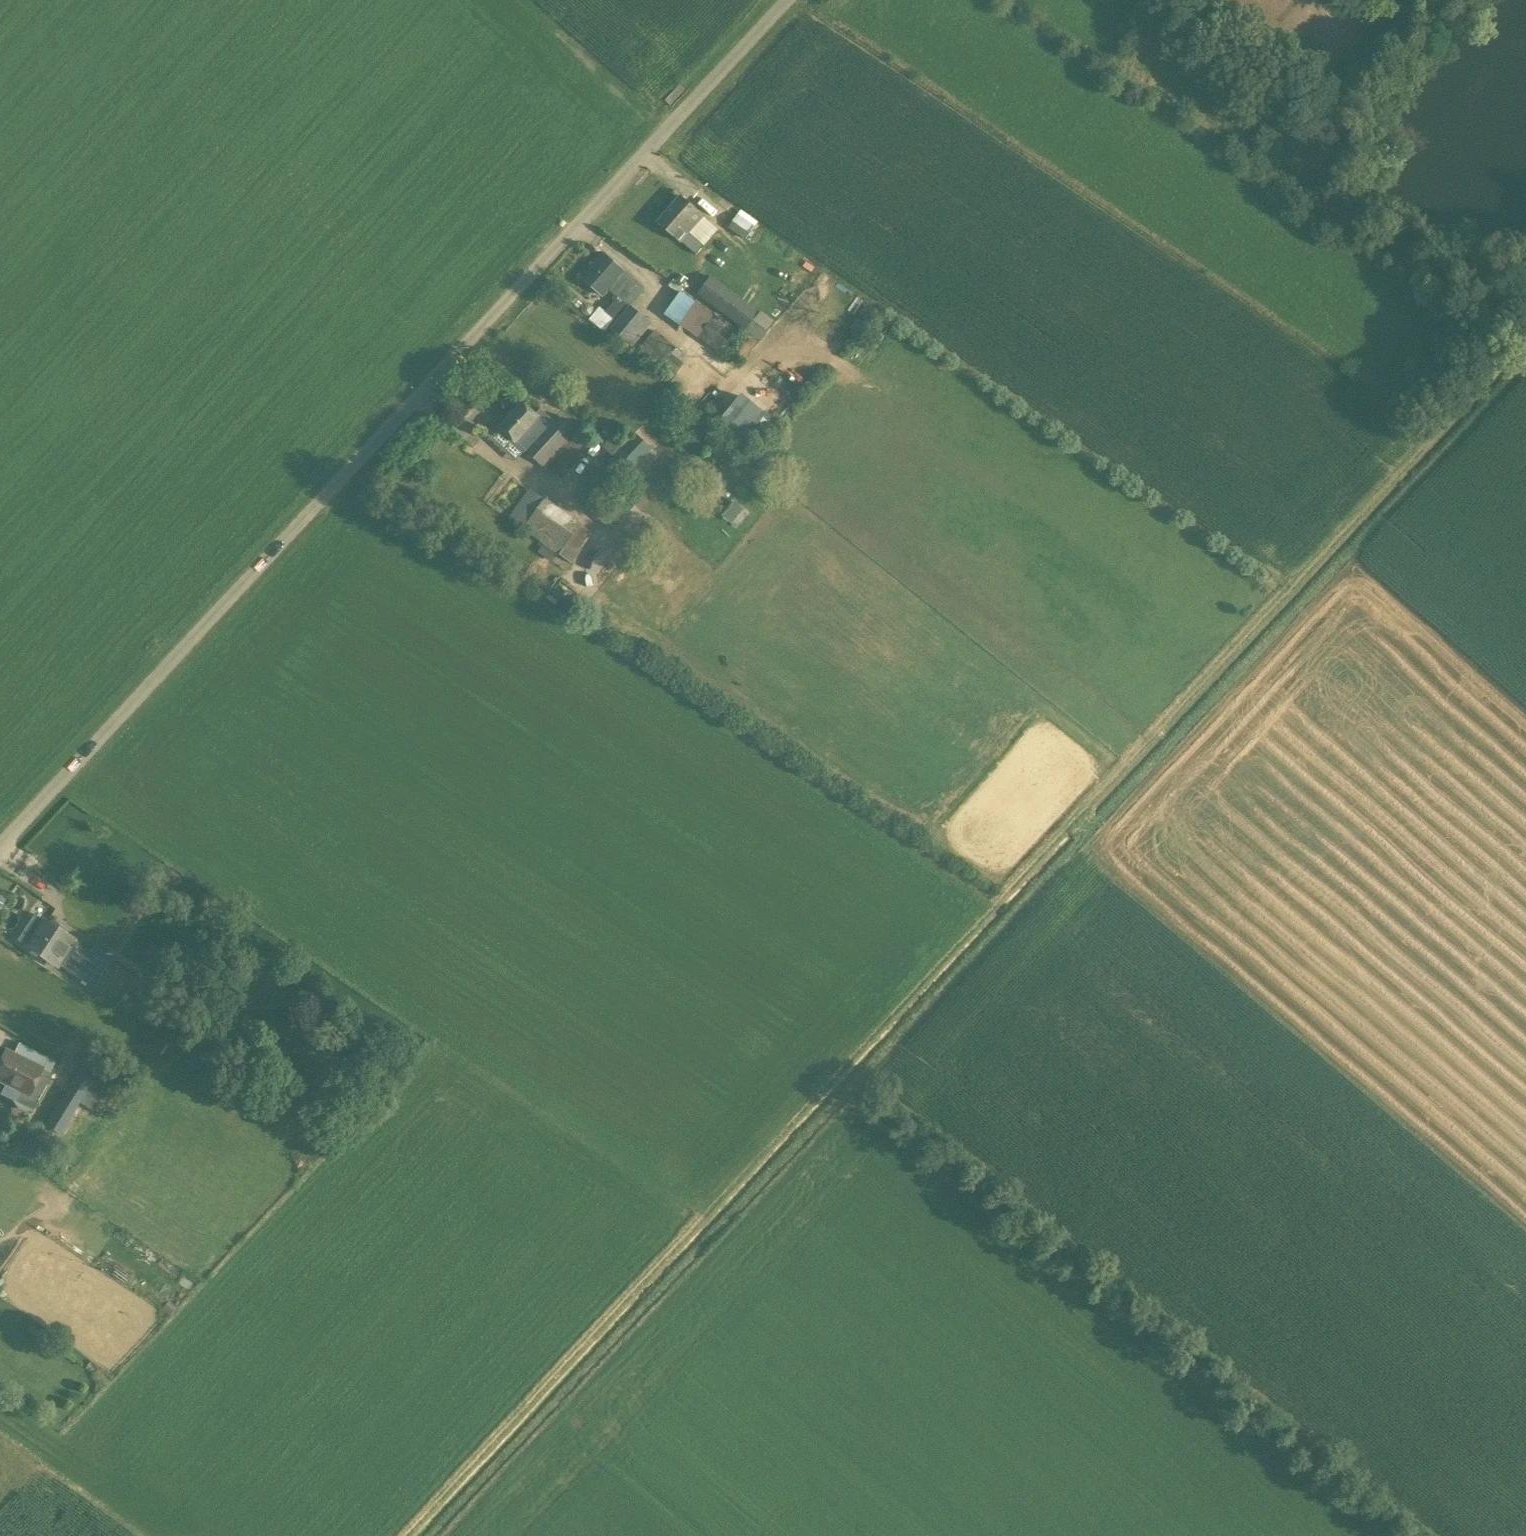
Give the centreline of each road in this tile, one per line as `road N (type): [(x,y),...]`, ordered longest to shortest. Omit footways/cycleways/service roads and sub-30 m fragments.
road 1 (unclassified): [(0,847),(787,0)]

